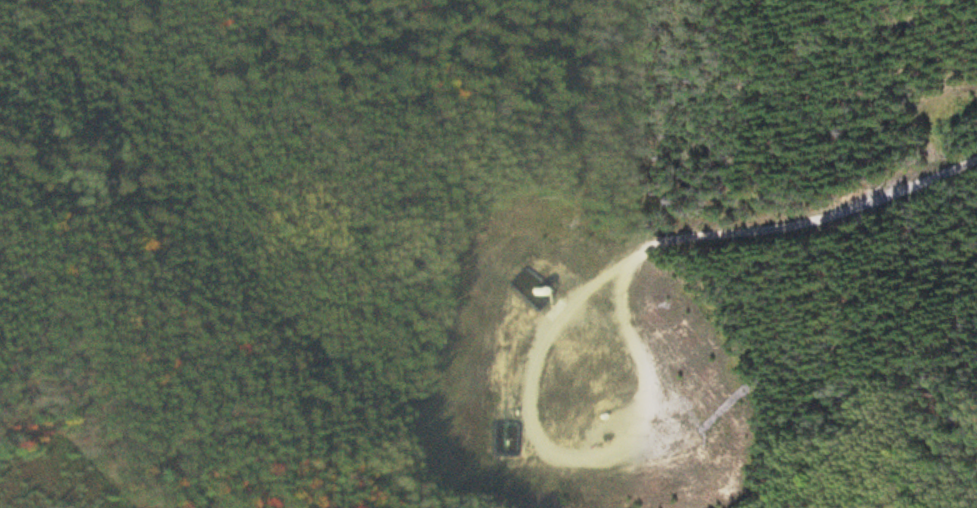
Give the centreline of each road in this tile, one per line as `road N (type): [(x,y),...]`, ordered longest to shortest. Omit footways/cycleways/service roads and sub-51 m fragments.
road 1 (track): [(625,269),(661,386),(647,450),(560,460),(529,385),(571,300),(668,244),(813,223),(976,160)]

